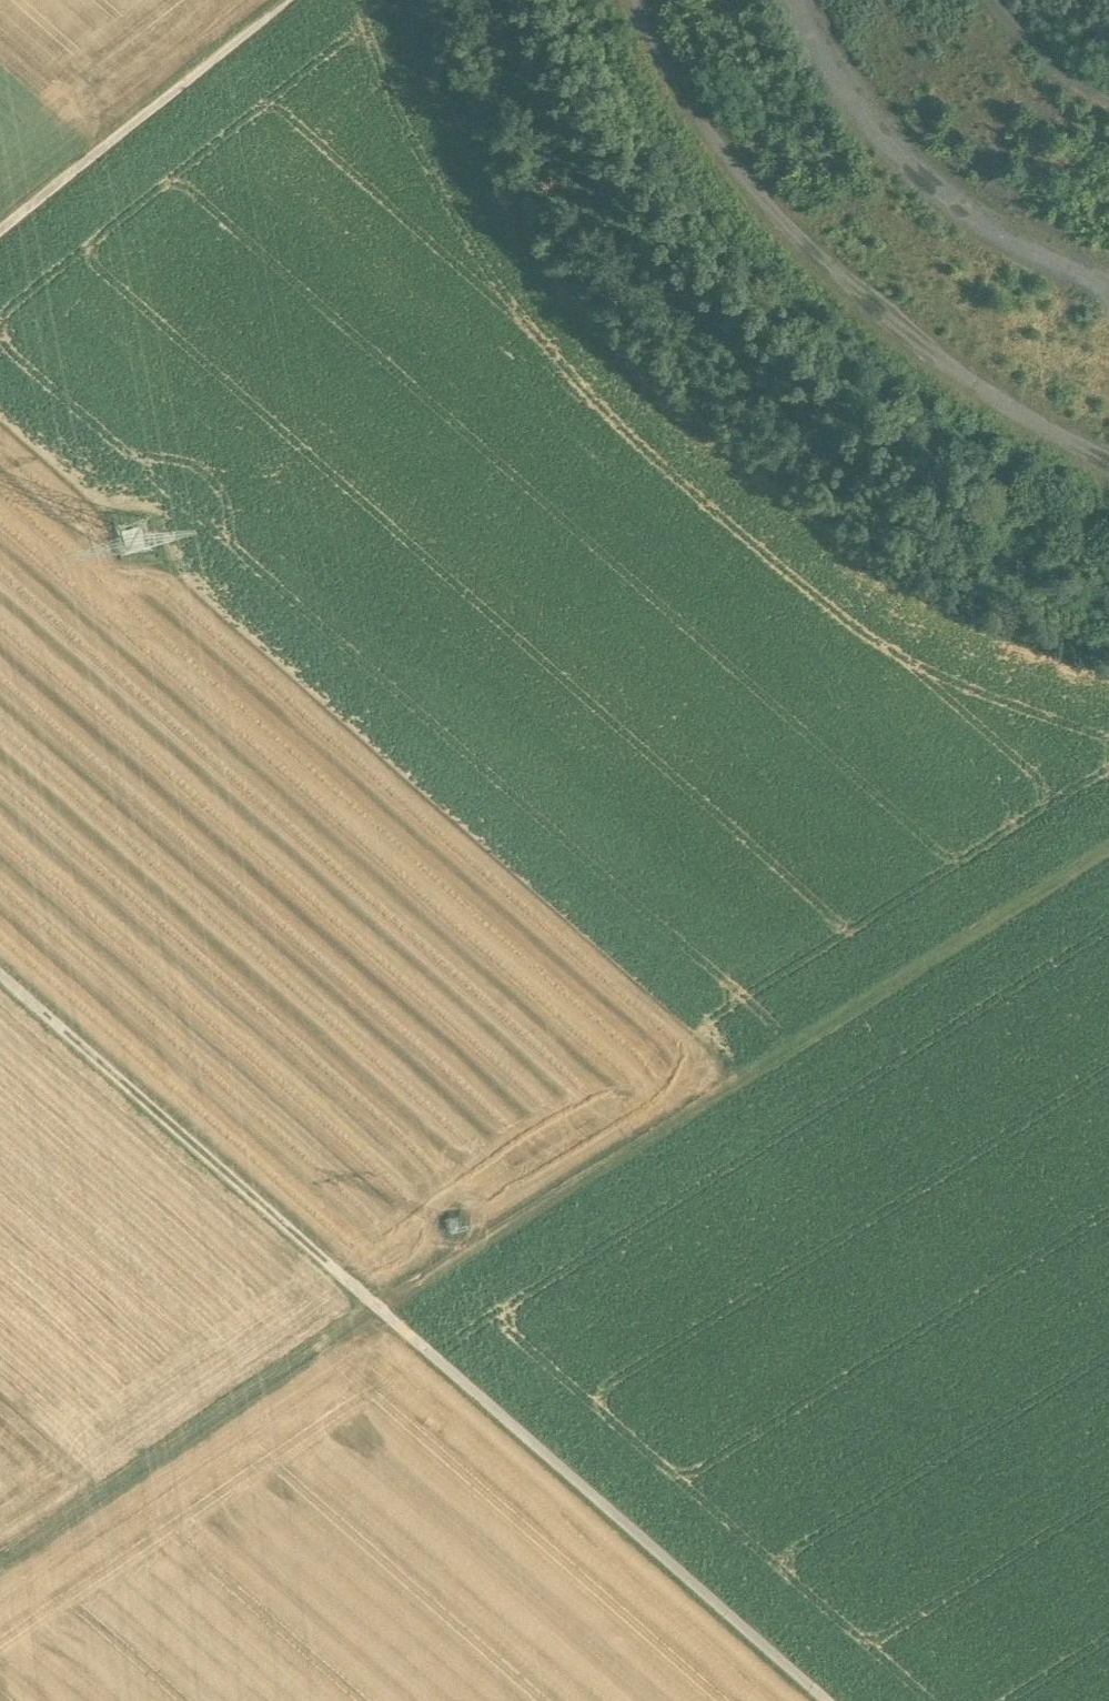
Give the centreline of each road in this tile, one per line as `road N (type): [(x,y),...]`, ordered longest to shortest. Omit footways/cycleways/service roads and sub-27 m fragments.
road 1 (track): [(0,1559),(376,1308),(1108,850)]
road 2 (track): [(0,977),(824,1700)]
road 3 (track): [(624,0),(644,65),(700,146),(858,315),(978,403),(1108,464)]
road 4 (track): [(791,0),(862,114),(939,199),(1108,300)]
road 5 (track): [(0,234),(294,0)]

